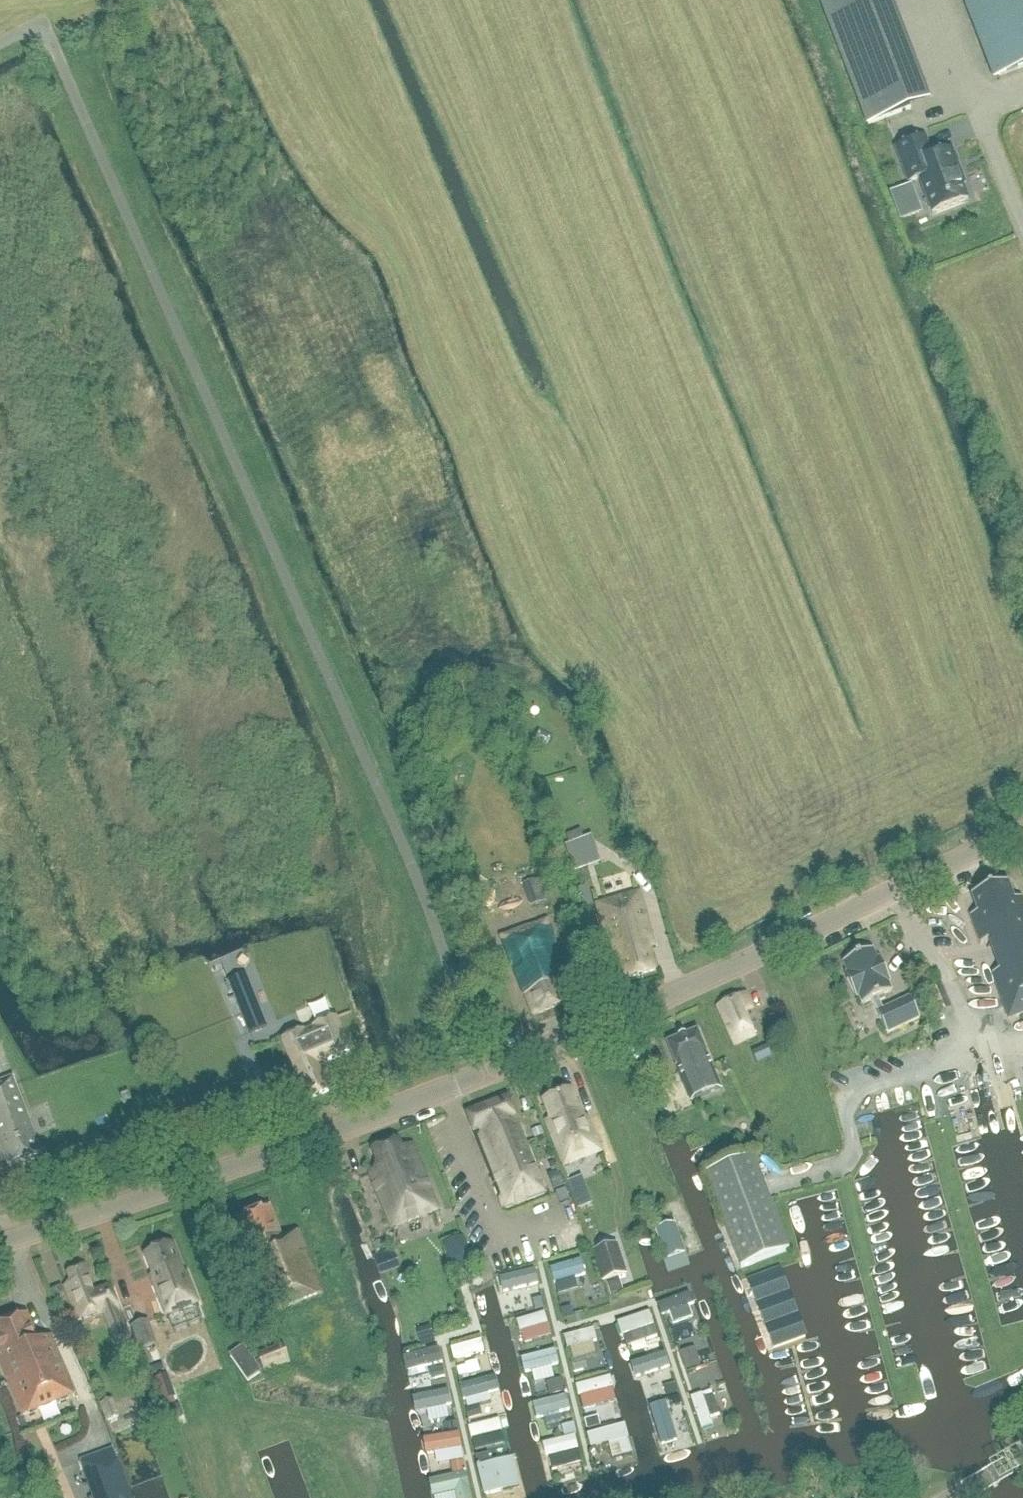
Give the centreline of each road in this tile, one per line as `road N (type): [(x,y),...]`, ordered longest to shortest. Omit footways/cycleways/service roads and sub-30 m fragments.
road 1 (unclassified): [(0,43),(41,23),(54,49),(410,864),(485,1073)]
road 2 (tertiary): [(485,1073),(1022,830)]
road 3 (tertiary): [(0,1243),(262,1157),(485,1073)]

